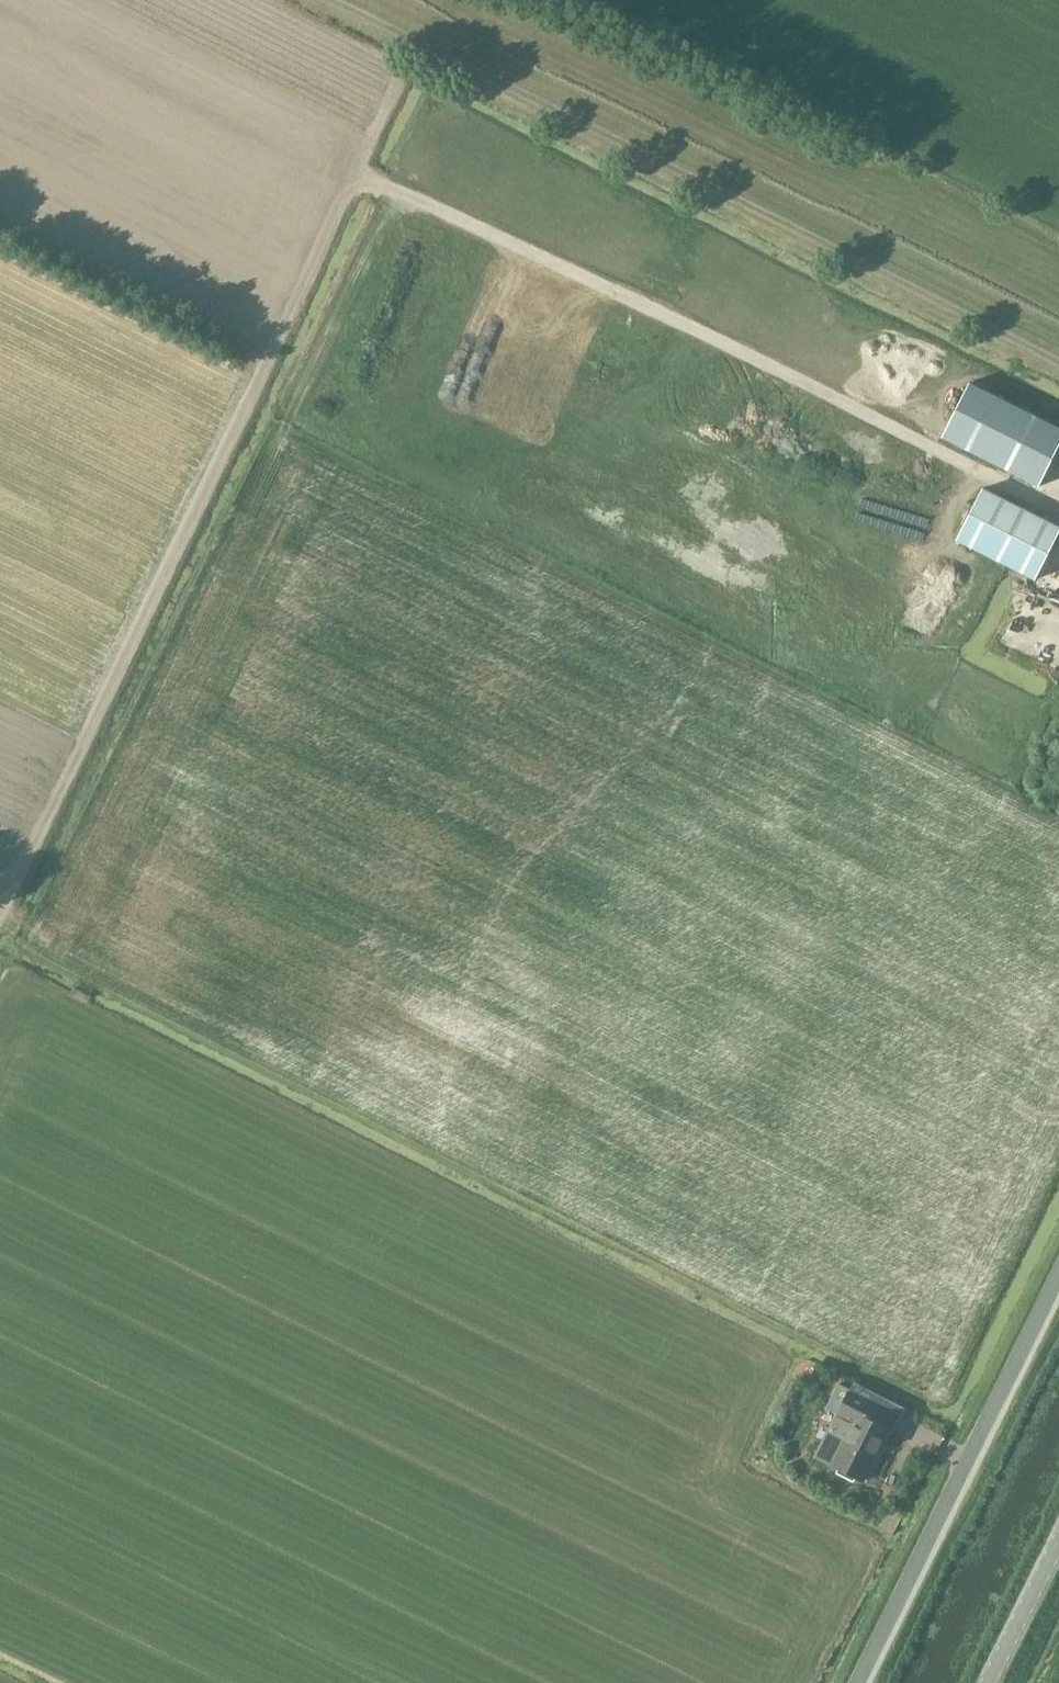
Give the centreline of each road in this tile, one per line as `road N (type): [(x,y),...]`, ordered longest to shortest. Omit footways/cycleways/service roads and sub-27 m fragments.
road 1 (unclassified): [(858,1682),(1058,1281)]
road 2 (tertiary): [(991,1682),(1058,1545)]

